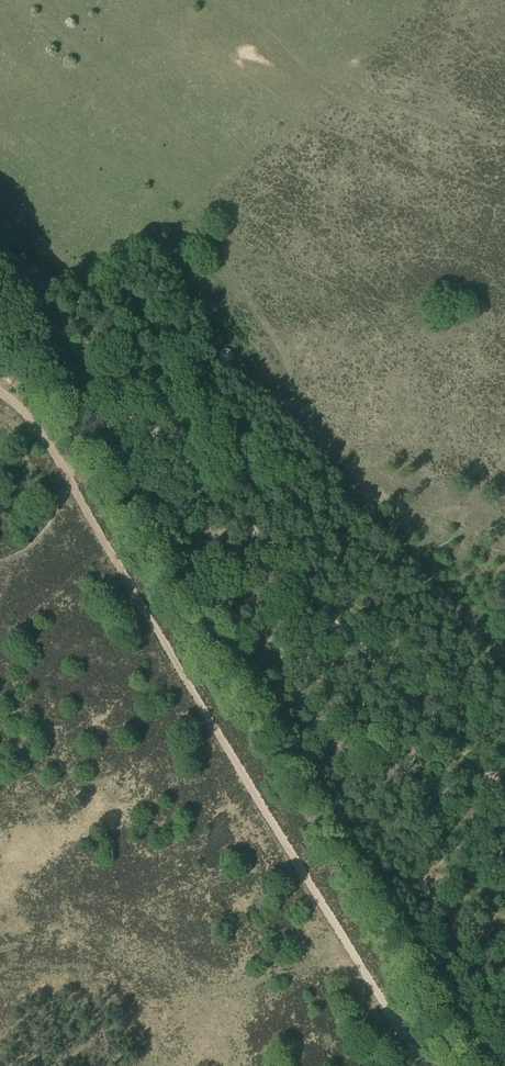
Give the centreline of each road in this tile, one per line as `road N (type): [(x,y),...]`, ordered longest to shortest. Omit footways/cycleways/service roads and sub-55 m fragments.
road 1 (track): [(423,1065),(29,418)]
road 2 (track): [(151,418),(412,702),(504,788)]
road 3 (track): [(0,285),(151,418)]

